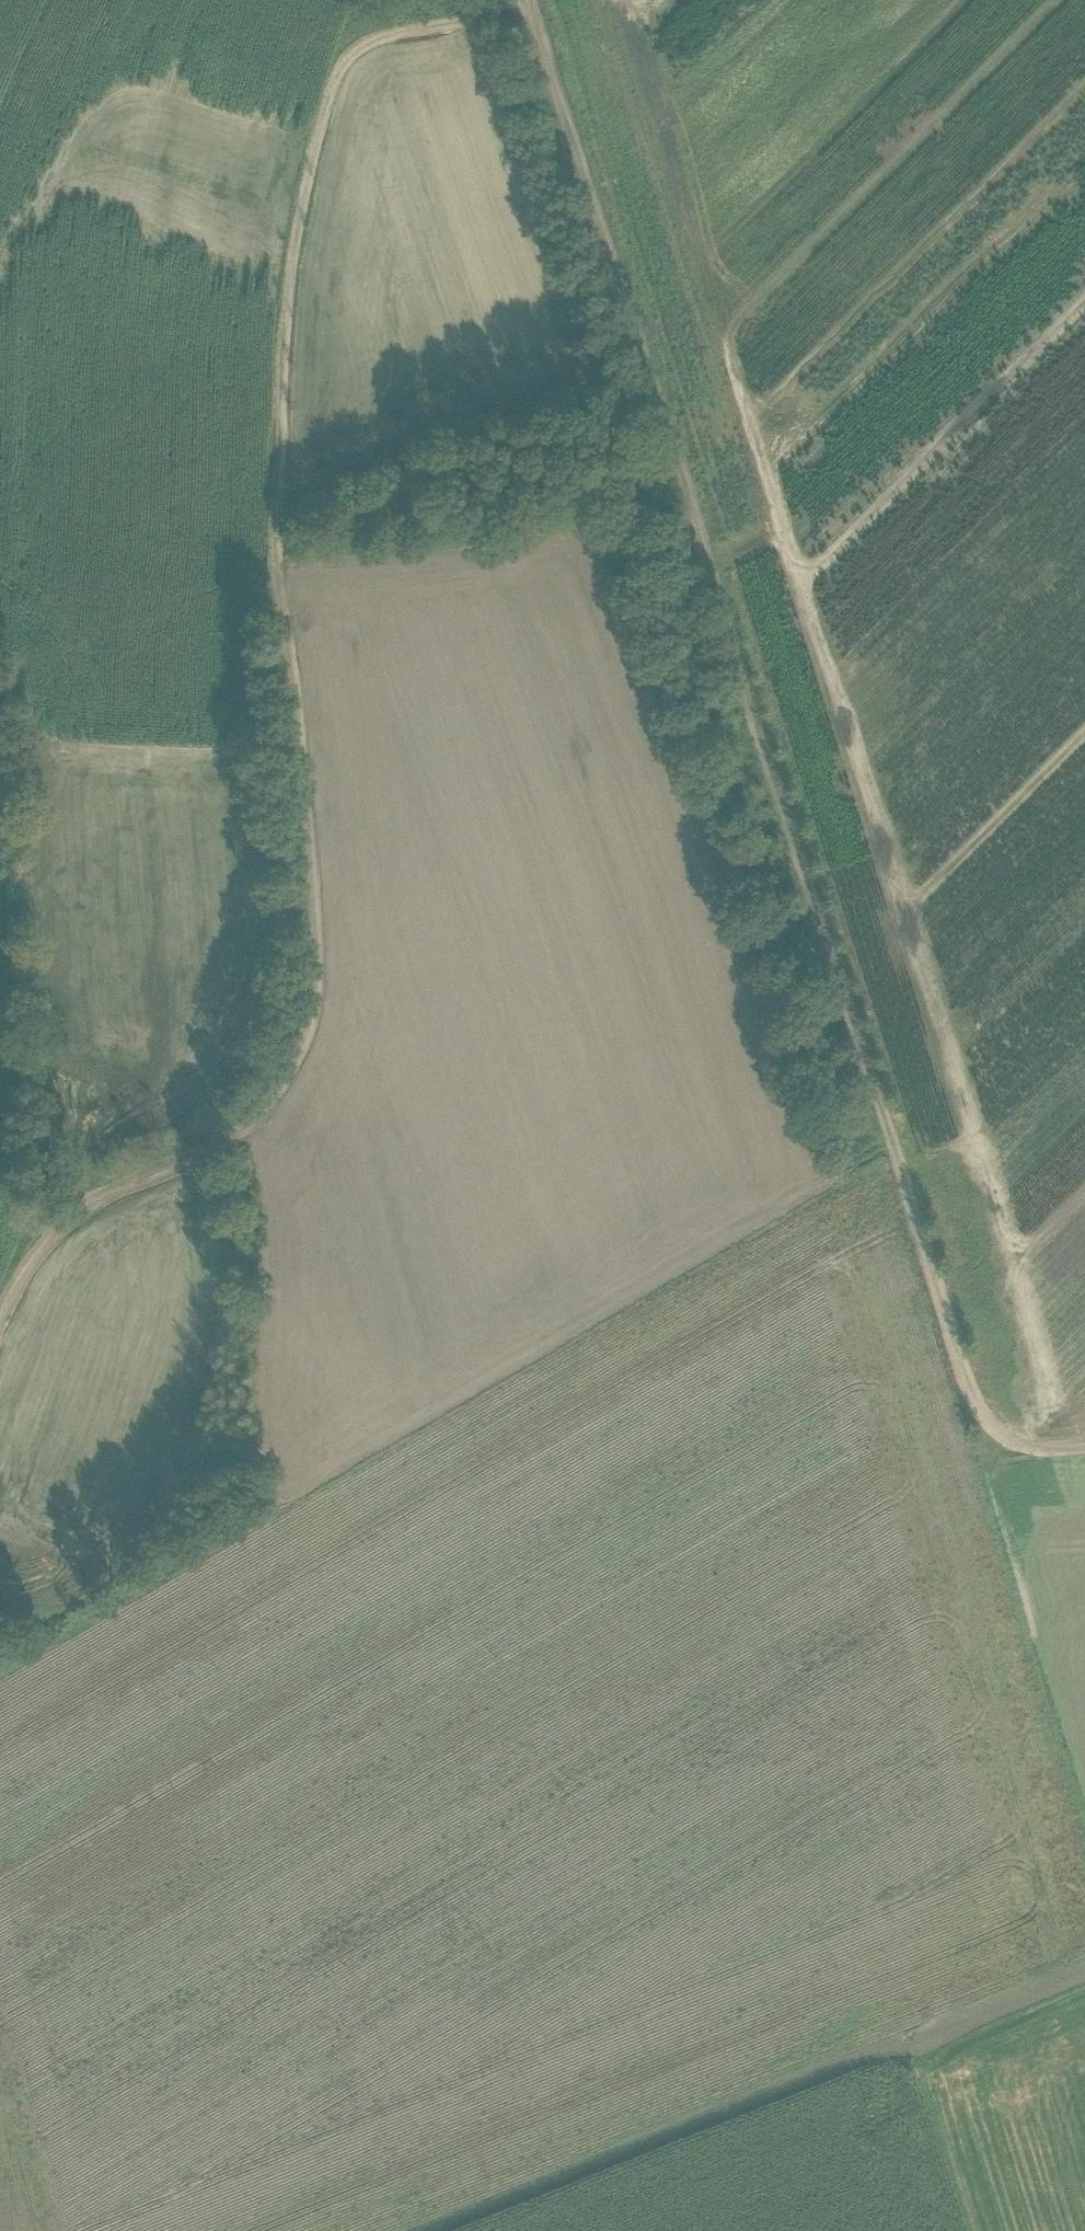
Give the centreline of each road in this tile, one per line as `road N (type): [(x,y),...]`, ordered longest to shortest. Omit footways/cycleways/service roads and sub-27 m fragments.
road 1 (track): [(534,0),(534,27),(979,1413),(998,1433),(1023,1443),(1084,1449)]
road 2 (track): [(522,0),(469,20),(365,39),(345,58),(324,113),(301,267),(293,455),(316,909),(267,1079),(15,1251),(0,1285)]

